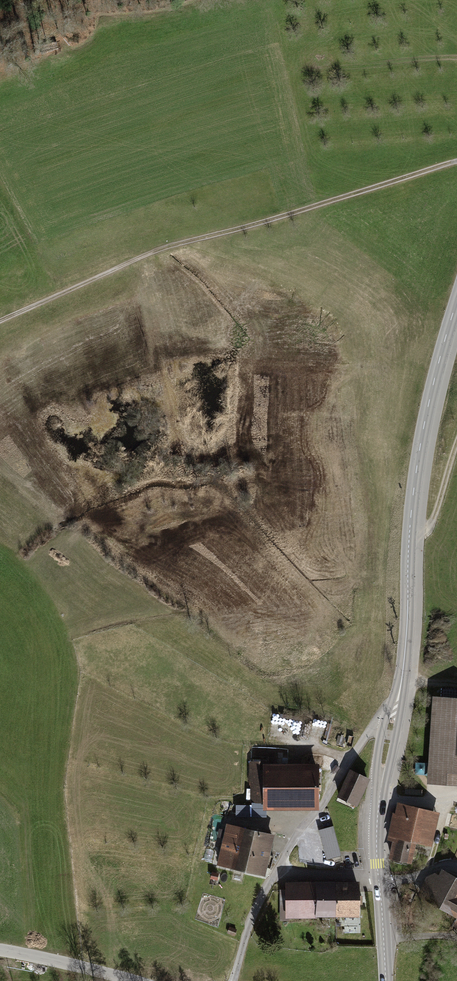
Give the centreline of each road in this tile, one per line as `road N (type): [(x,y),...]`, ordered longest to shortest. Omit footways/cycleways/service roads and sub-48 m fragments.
road 1 (track): [(0,321),(164,248),(456,161)]
road 2 (tertiary): [(395,709),(420,445),(456,300)]
road 3 (unclassified): [(395,709),(374,724),(275,873)]
road 4 (tertiary): [(379,879),(381,781),(395,709)]
road 5 (unclassified): [(0,950),(135,980)]

